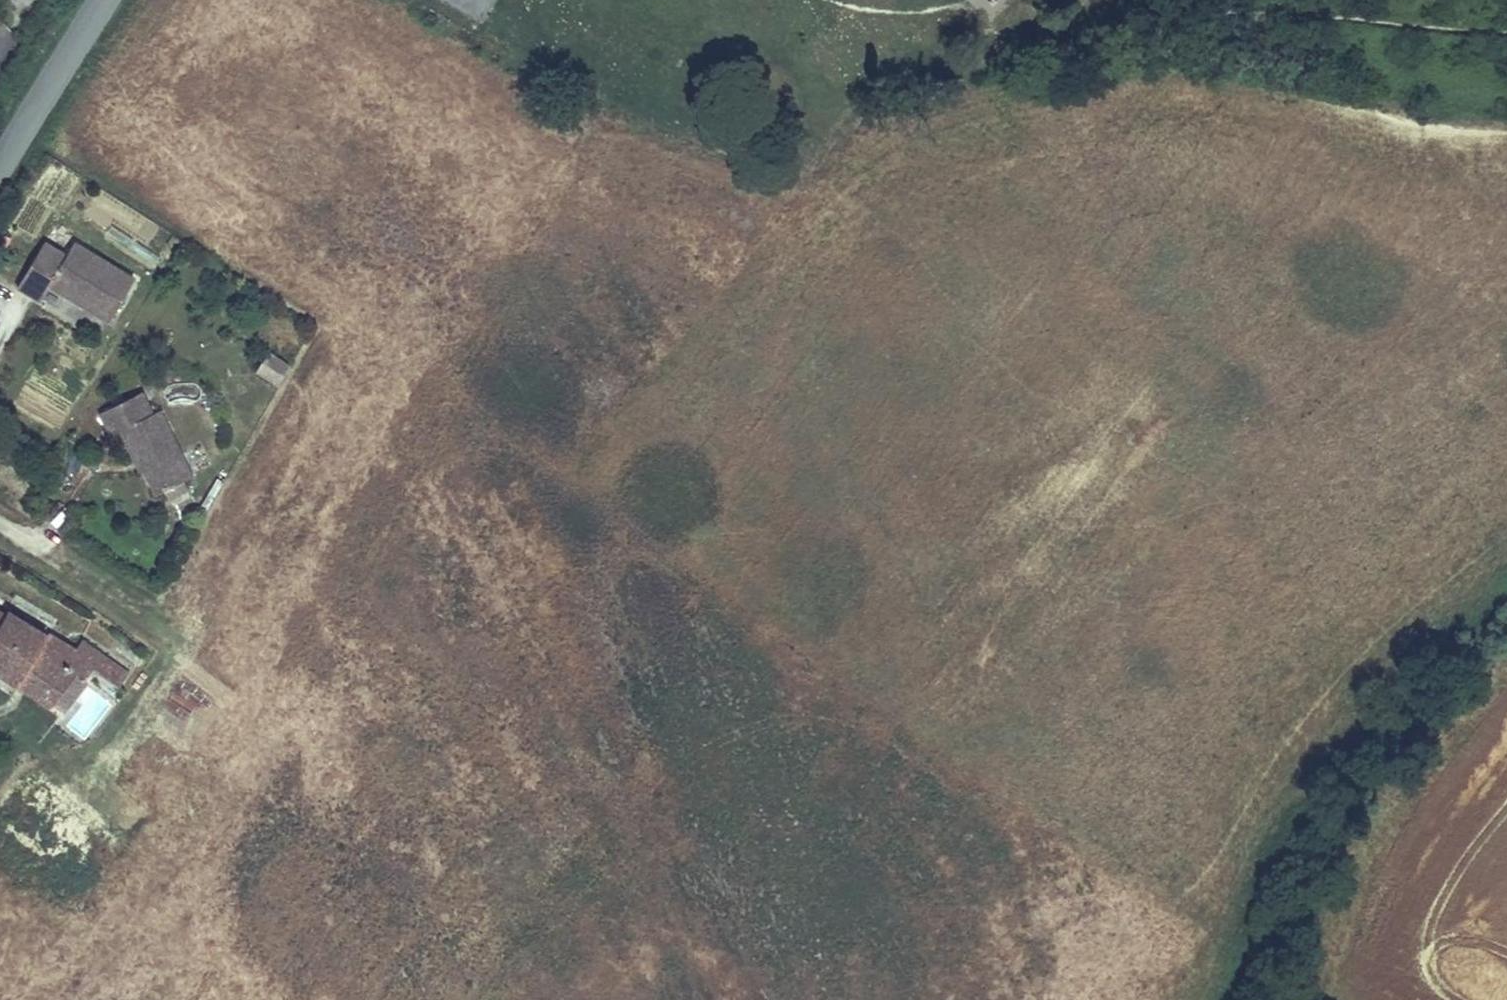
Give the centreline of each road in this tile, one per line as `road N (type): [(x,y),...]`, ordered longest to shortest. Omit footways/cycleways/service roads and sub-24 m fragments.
road 1 (tertiary): [(101,0),(0,169)]

